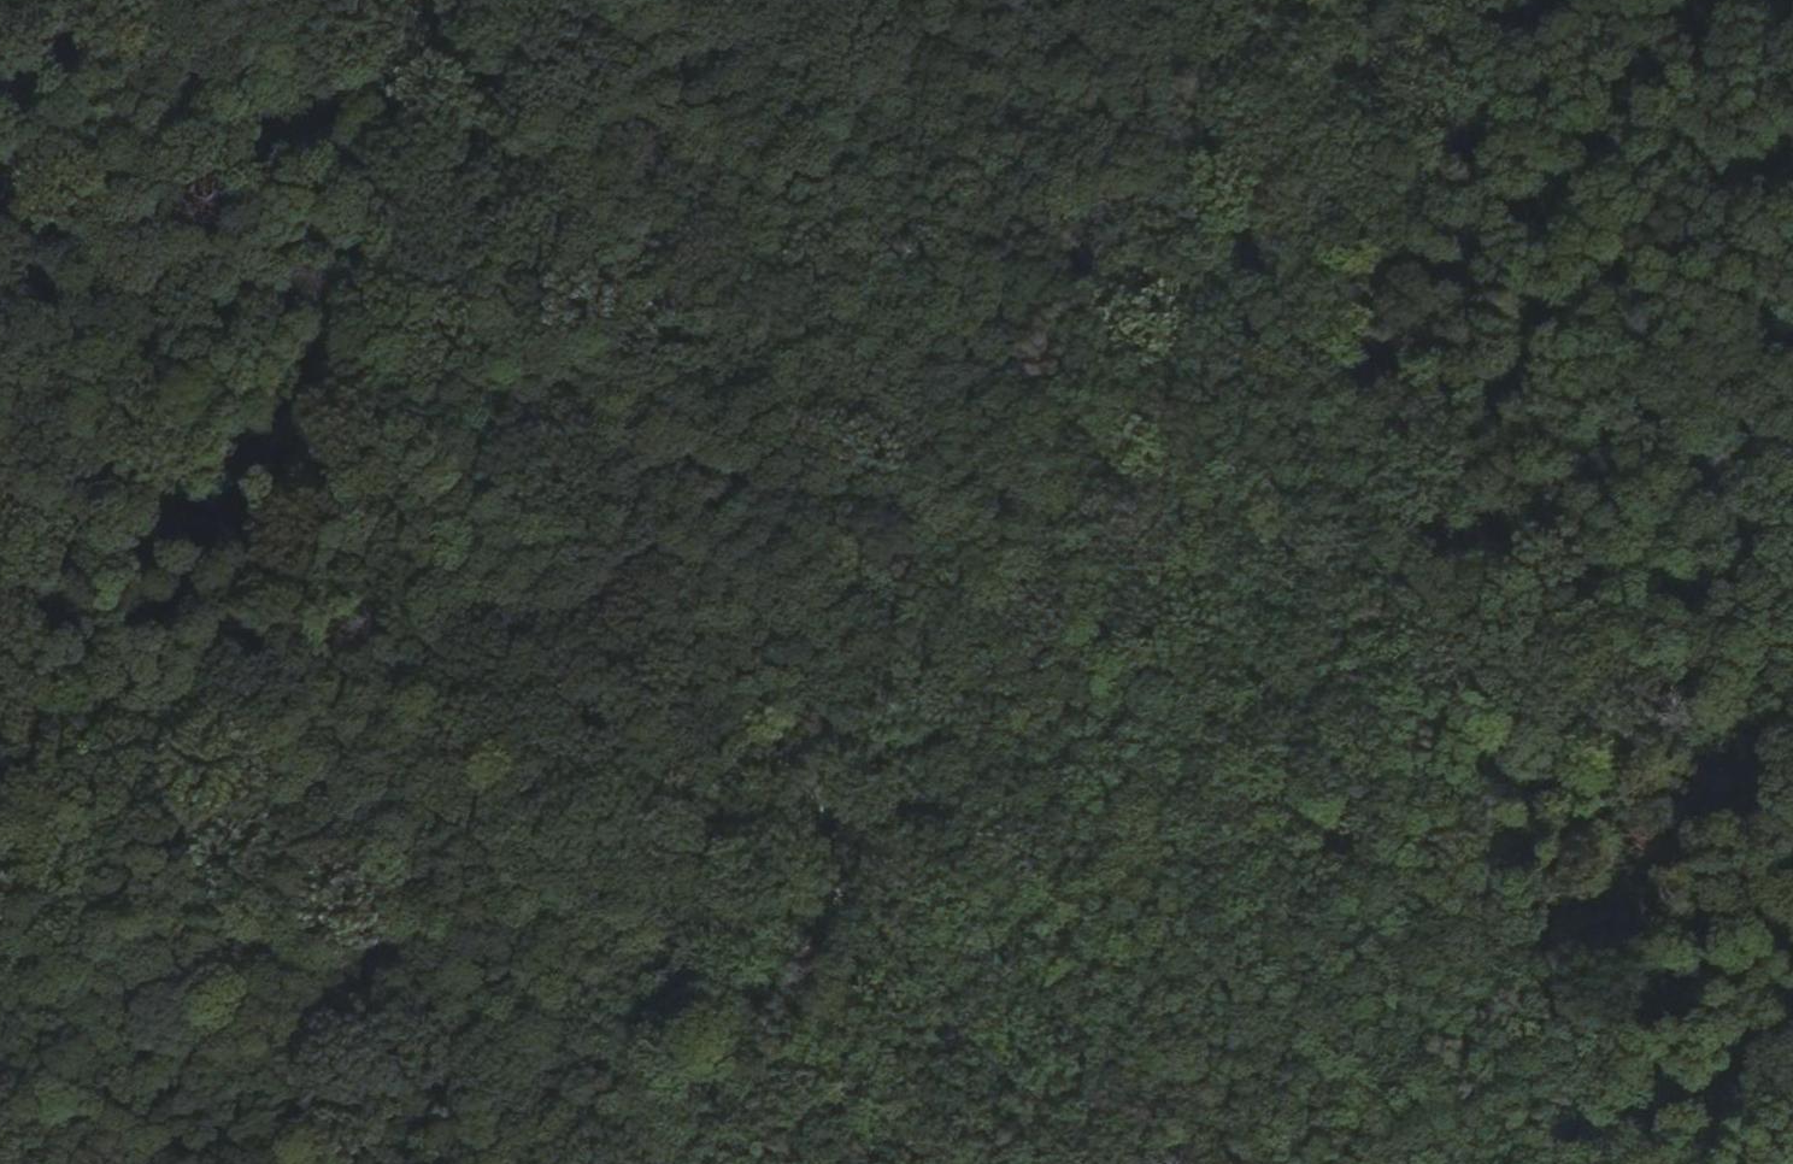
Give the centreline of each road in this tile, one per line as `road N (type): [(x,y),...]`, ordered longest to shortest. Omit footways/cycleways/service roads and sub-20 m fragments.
road 1 (track): [(1388,0),(612,1163)]
road 2 (track): [(1276,0),(1316,108),(1613,1163)]
road 3 (track): [(0,984),(116,853),(173,764),(234,626),(322,370),(465,0)]

